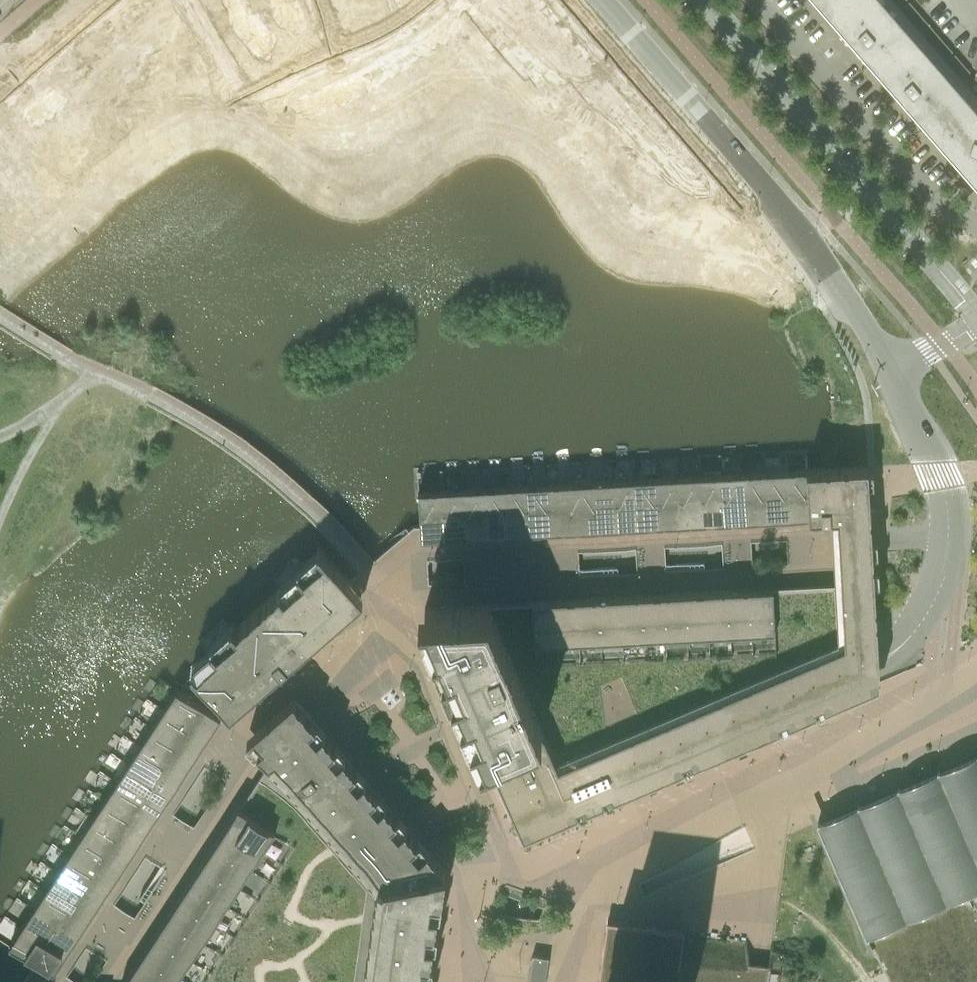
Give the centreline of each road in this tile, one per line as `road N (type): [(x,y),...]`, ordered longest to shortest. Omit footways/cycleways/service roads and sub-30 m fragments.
road 1 (tertiary): [(595,0),(804,243),(894,377)]
road 2 (residential): [(751,0),(919,192),(976,231)]
road 3 (residential): [(938,580),(947,514),(894,377)]

